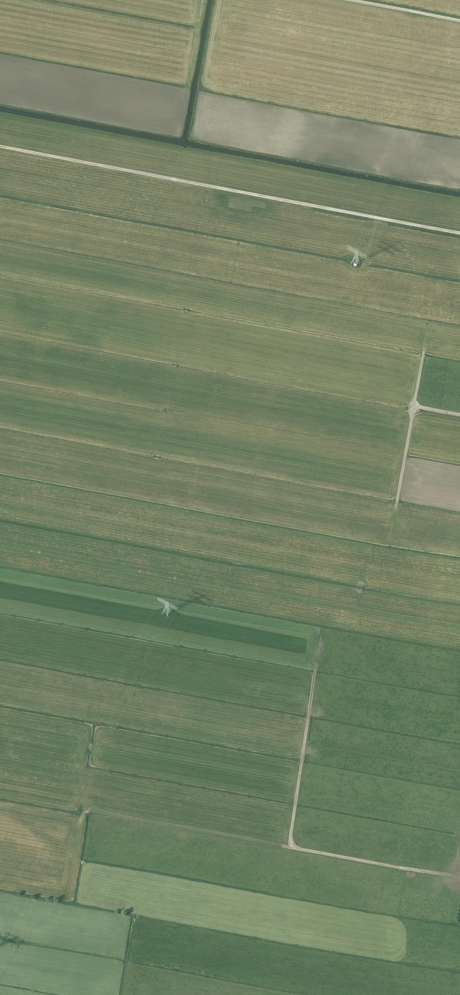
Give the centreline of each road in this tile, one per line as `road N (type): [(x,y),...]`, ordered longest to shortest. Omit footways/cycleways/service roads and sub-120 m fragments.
road 1 (track): [(459,224),(0,145)]
road 2 (track): [(314,675),(293,848),(459,876)]

